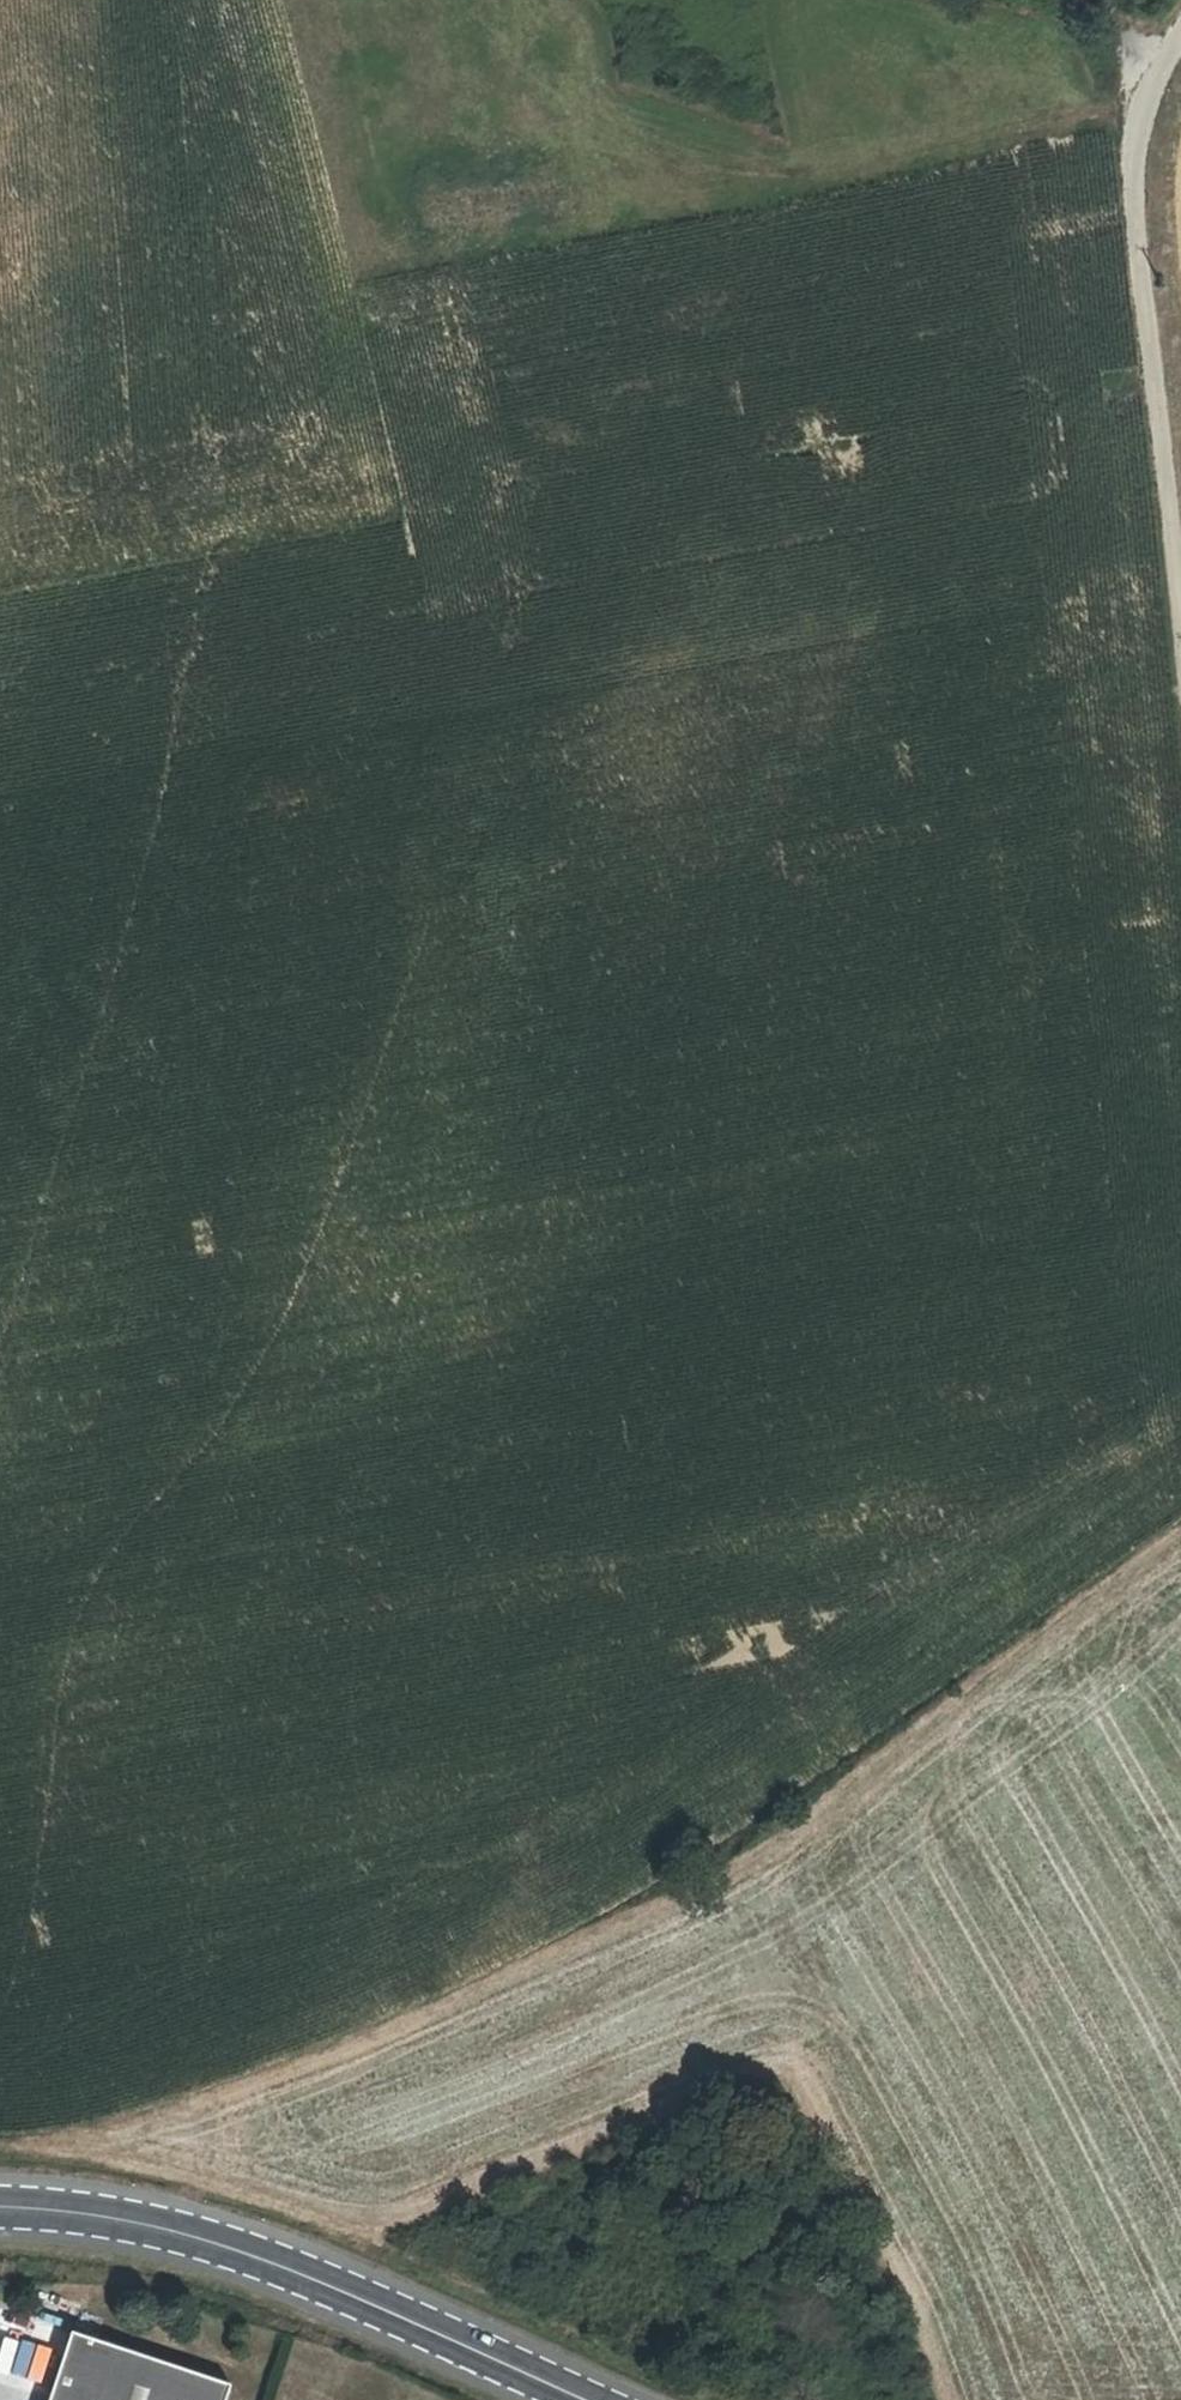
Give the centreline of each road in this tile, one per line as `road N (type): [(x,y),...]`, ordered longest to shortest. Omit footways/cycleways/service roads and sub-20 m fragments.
road 1 (tertiary): [(595,2399),(204,2231),(83,2207),(0,2206)]
road 2 (residential): [(1180,33),(1136,130),(1130,217),(1180,604)]

